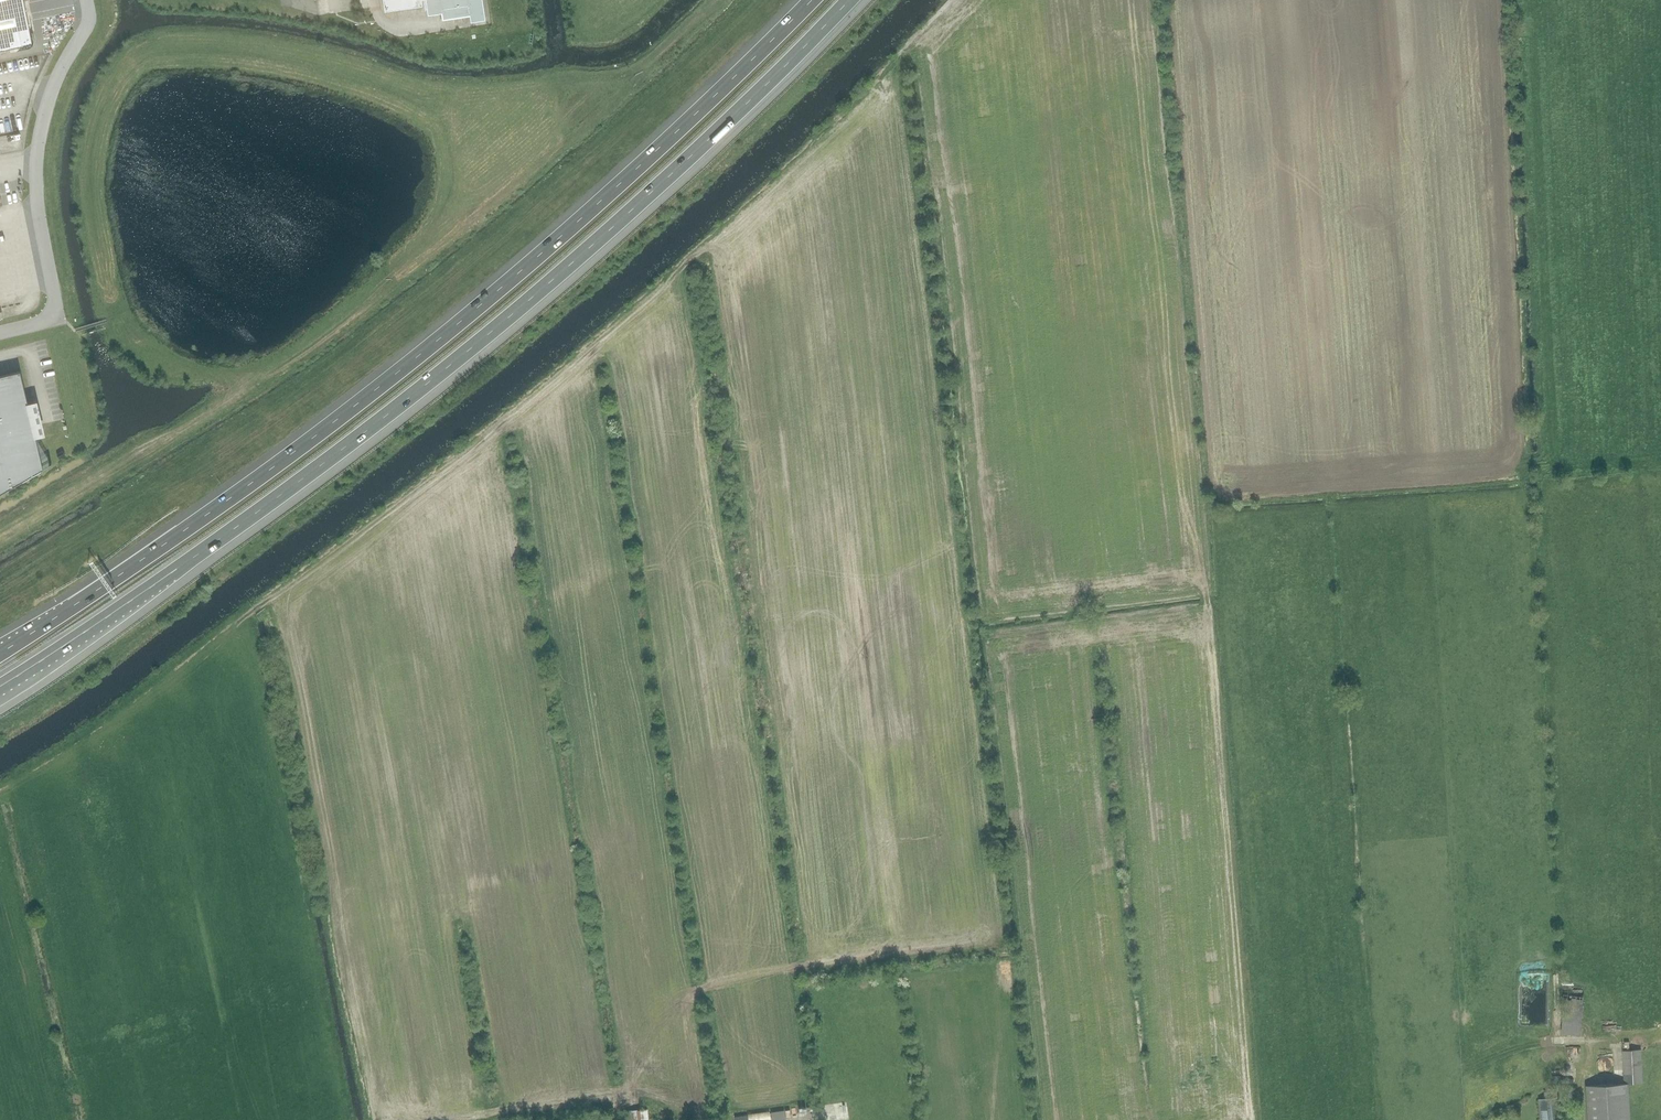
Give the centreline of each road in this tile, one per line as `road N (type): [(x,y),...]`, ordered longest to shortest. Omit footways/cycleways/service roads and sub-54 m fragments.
road 1 (motorway): [(0,688),(178,570),(410,398),(613,227),(849,0)]
road 2 (motorway): [(809,0),(596,205),(452,329),(256,480),(0,652)]
road 3 (unclassified): [(87,0),(85,32),(50,99),(38,144),(55,315),(0,330)]

